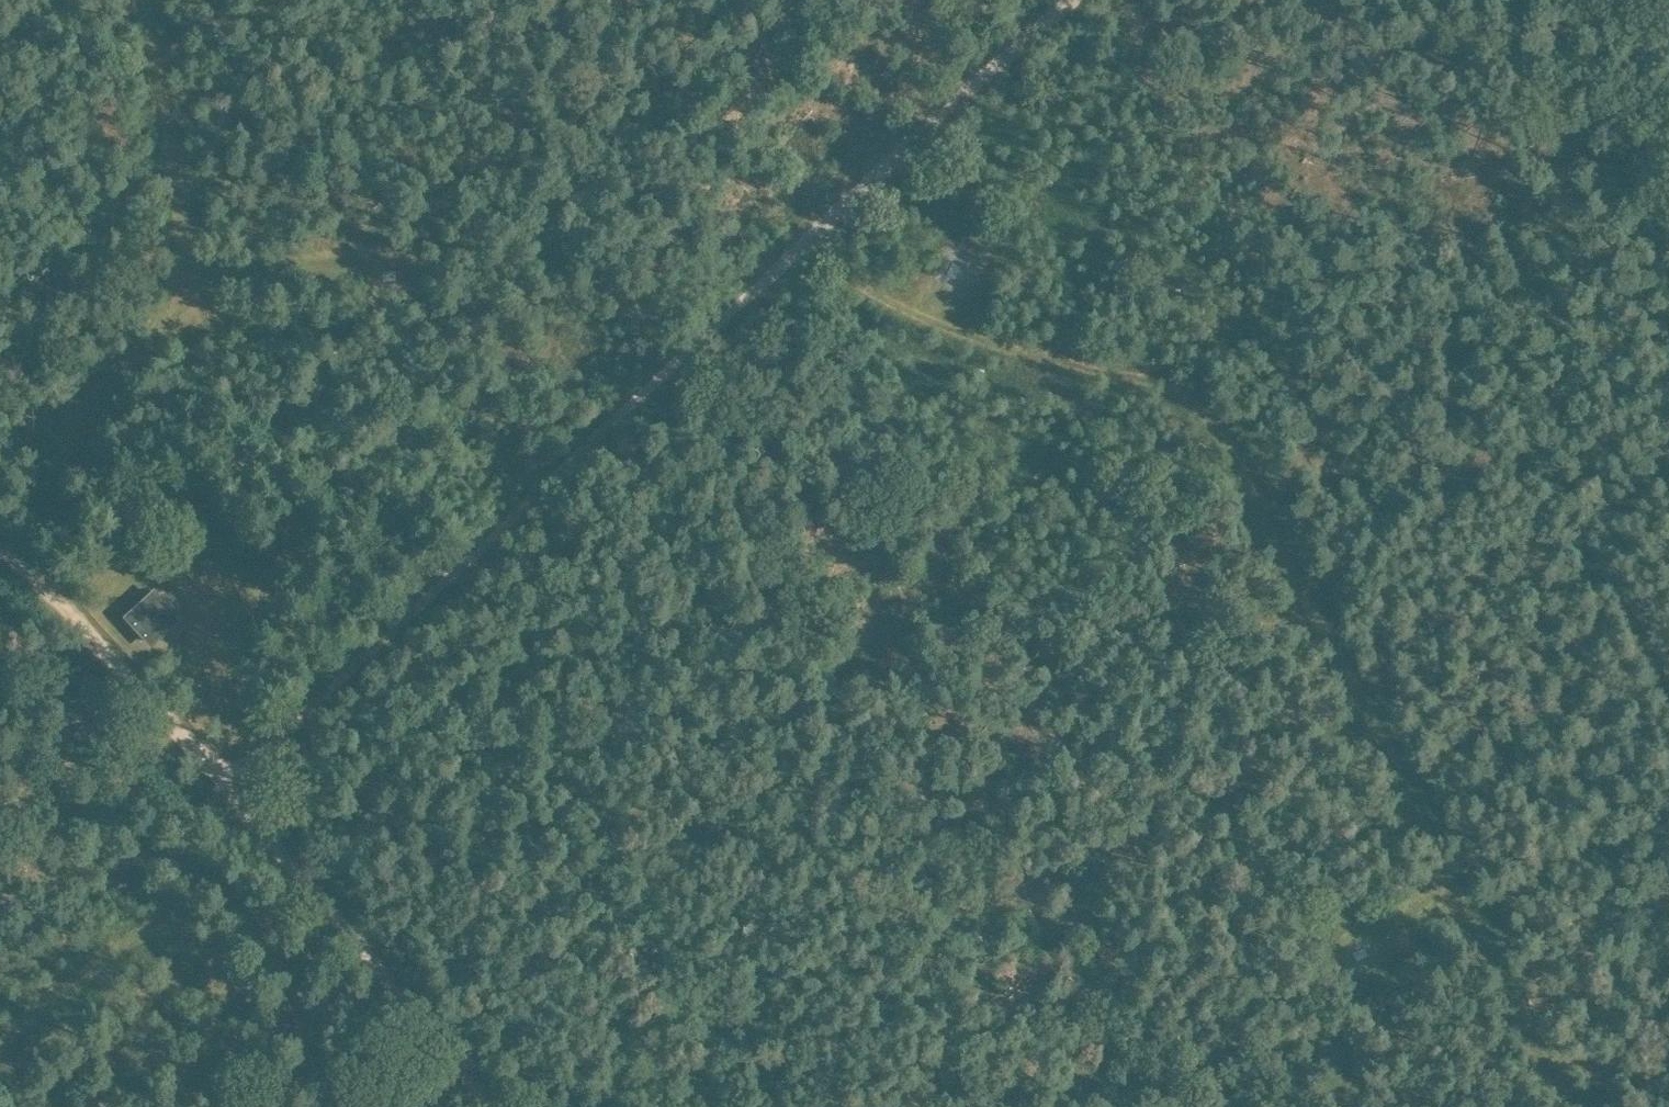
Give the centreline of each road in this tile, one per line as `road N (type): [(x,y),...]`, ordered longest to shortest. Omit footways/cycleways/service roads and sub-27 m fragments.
road 1 (track): [(464,567),(1068,0)]
road 2 (track): [(489,1106),(223,783)]
road 3 (track): [(223,783),(464,567)]
road 4 (track): [(223,783),(0,554)]

